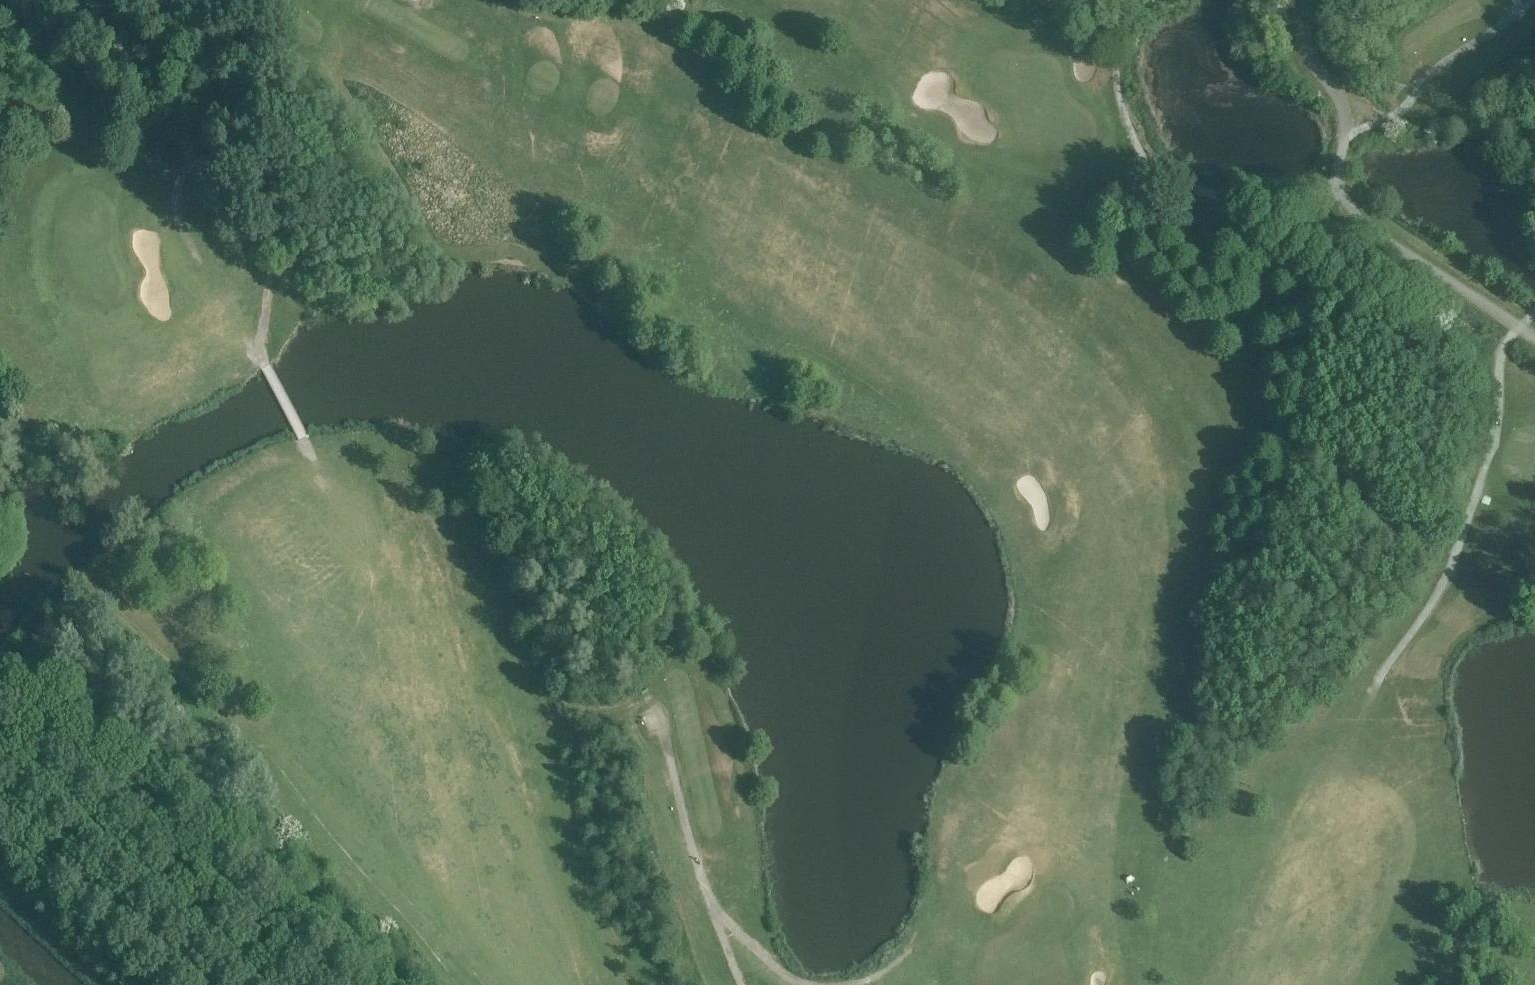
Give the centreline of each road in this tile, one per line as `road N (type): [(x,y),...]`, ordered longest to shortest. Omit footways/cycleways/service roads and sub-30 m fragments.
road 1 (track): [(1534,312),(1502,353),(1494,445),(1454,558),(1378,679)]
road 2 (track): [(218,0),(208,47),(210,103),(176,211),(263,362)]
road 3 (track): [(808,984),(781,972),(713,905),(661,711)]
road 4 (track): [(1117,80),(1143,154),(1181,183),(1254,199),(1340,183)]
road 5 (track): [(1534,1),(1436,69),(1399,113),(1344,136)]

